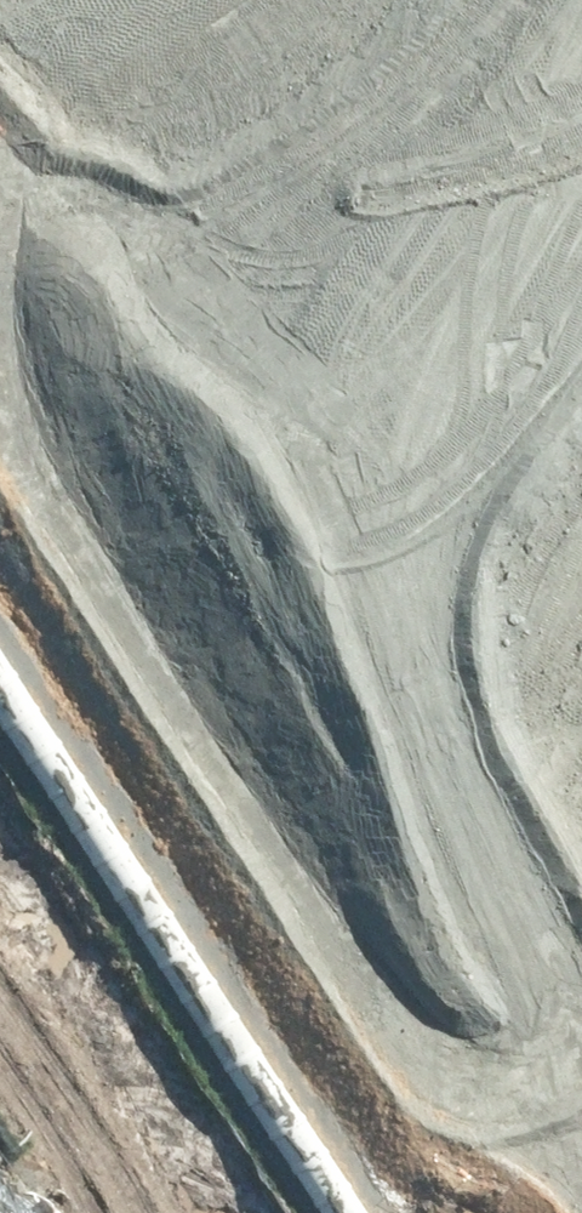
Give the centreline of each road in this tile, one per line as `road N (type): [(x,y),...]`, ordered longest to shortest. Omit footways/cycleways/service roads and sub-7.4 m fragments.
road 1 (trunk): [(581,279),(264,723),(0,1034)]
road 2 (trunk): [(0,894),(409,399),(581,143)]

